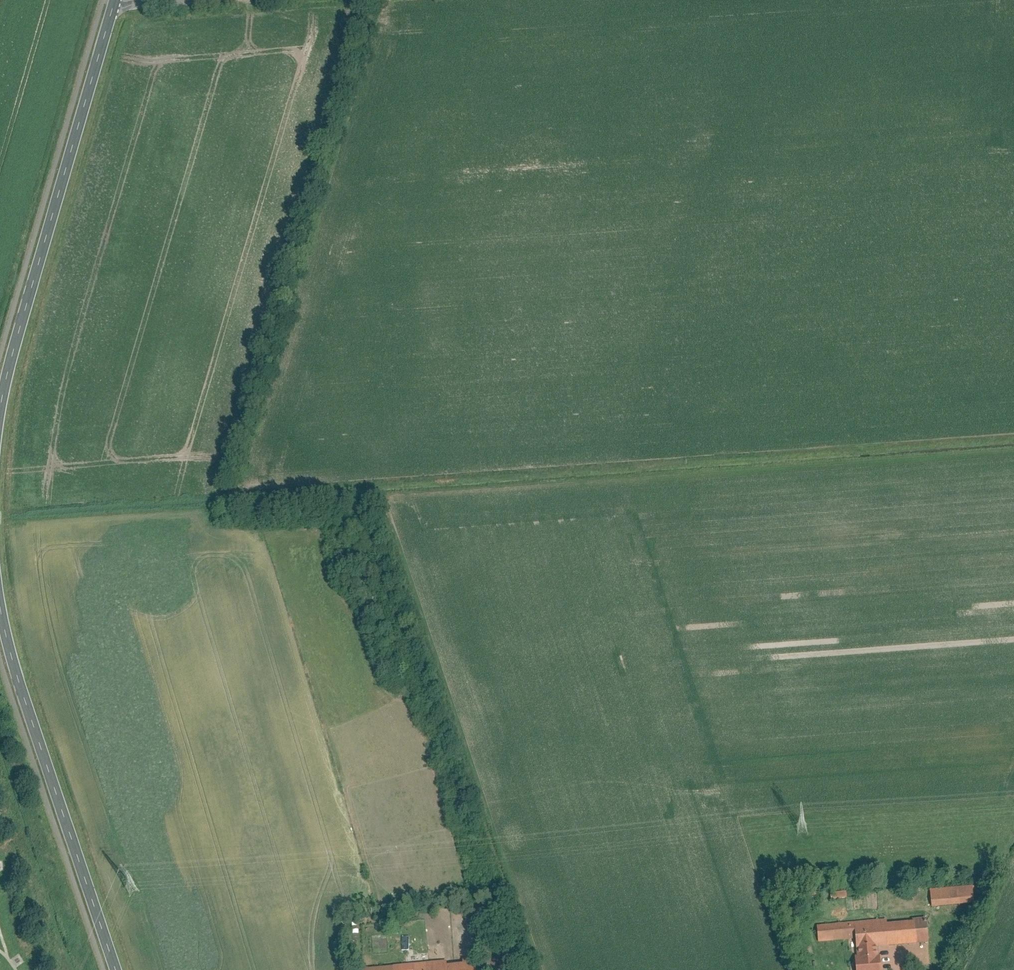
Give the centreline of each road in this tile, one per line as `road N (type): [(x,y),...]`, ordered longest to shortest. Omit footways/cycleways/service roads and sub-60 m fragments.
road 1 (tertiary): [(0,401),(115,3)]
road 2 (tertiary): [(120,969),(0,591)]

